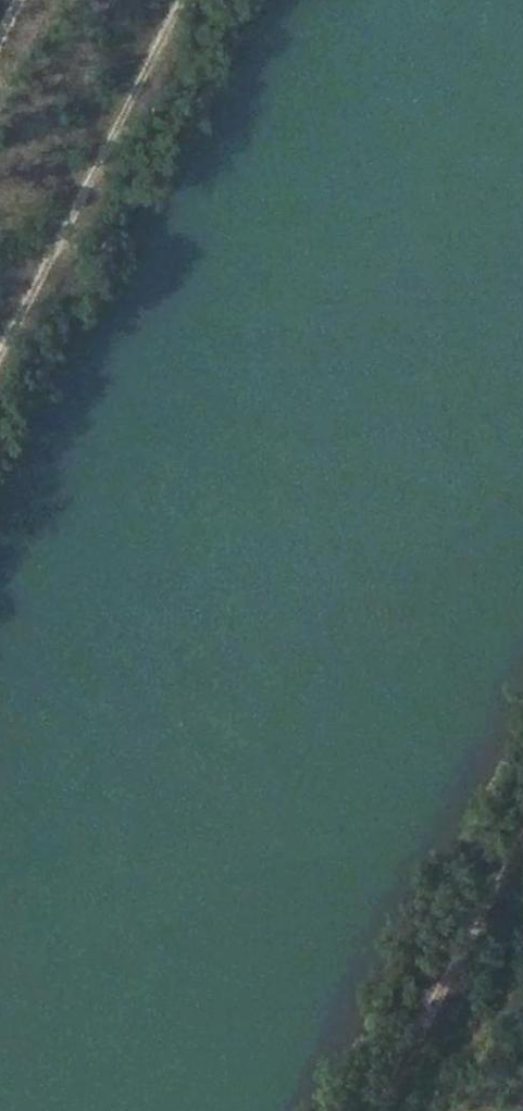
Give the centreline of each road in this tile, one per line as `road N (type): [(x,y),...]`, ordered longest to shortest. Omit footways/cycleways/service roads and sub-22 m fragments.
road 1 (track): [(378,1110),(522,833)]

